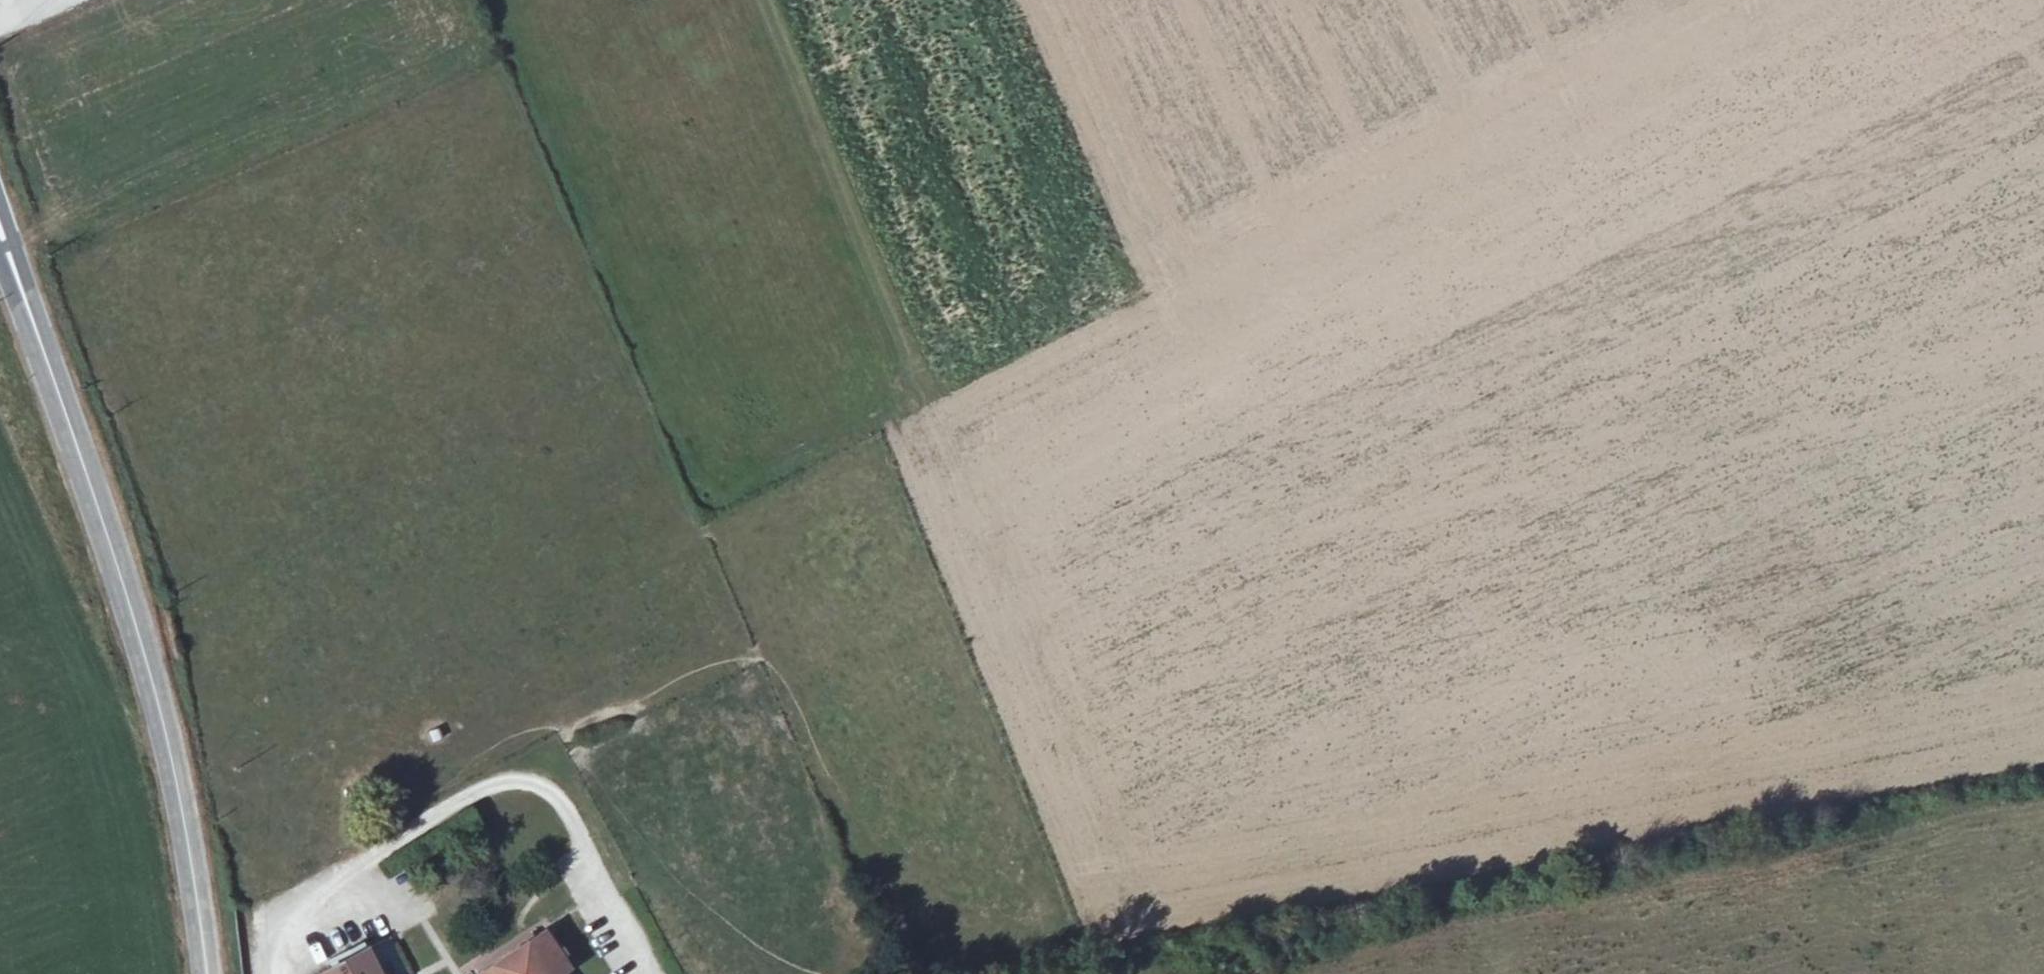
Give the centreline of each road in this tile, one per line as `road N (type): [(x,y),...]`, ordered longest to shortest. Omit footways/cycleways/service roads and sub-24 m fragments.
road 1 (tertiary): [(40,348),(140,618),(194,834),(208,973)]
road 2 (tertiary): [(40,348),(0,225)]

